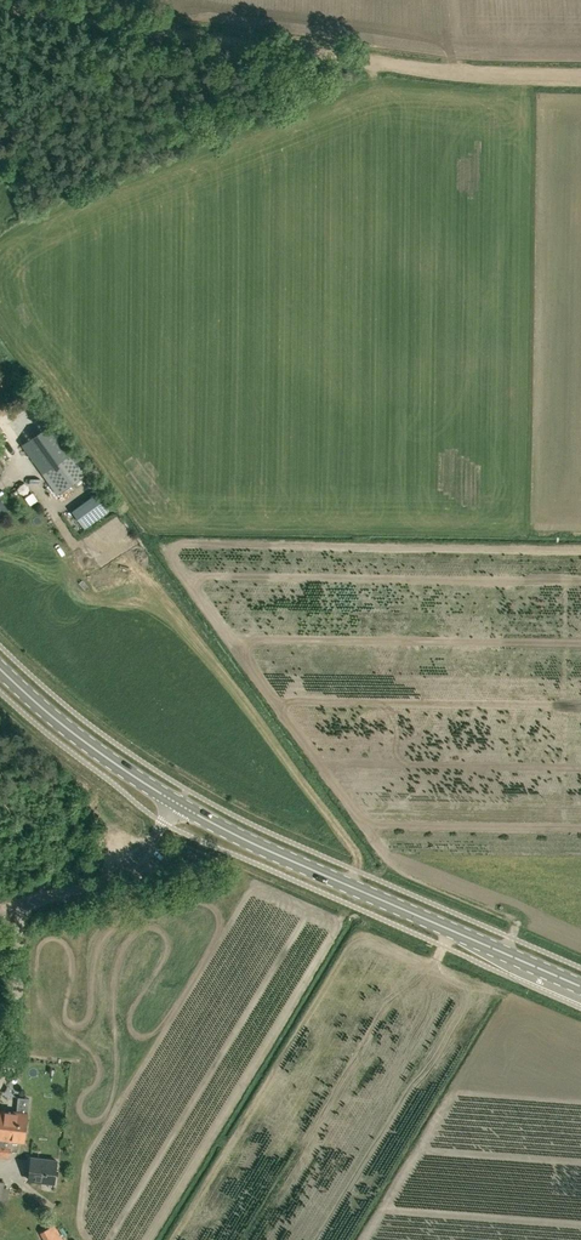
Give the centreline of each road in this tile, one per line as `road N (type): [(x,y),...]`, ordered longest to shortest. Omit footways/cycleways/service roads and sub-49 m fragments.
road 1 (track): [(580,78),(412,71),(0,3)]
road 2 (secondary): [(179,804),(300,866),(580,986)]
road 3 (secondary): [(0,669),(78,738),(179,804)]
road 4 (track): [(0,907),(125,870)]

